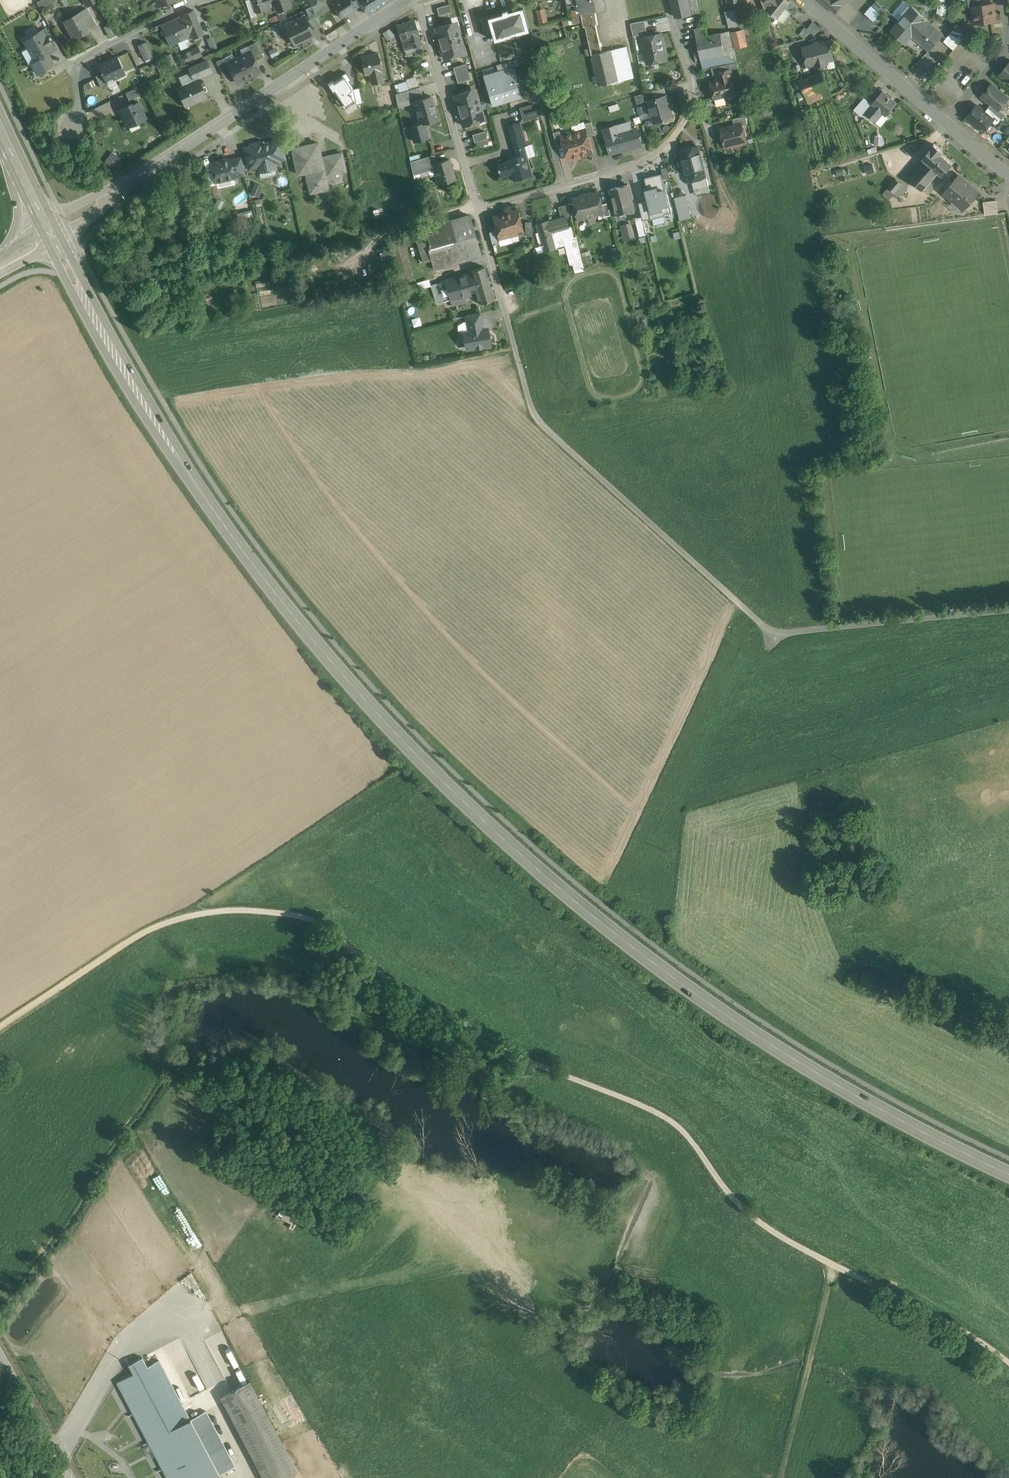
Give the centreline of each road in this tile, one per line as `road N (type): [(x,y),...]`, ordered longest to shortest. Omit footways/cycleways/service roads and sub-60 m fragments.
road 1 (primary): [(1008,1174),(873,1105),(696,993),(579,904),(451,788),(267,583),(137,395),(52,234)]
road 2 (track): [(1008,1362),(961,1323),(792,1243),(746,1211),(675,1124),(468,1027),(407,989),(332,925),(276,910),(216,909),(162,923),(0,1027)]
road 3 (track): [(479,210),(536,418),(771,630),(1008,607)]
road 4 (residential): [(52,234),(407,0)]
road 5 (residential): [(667,0),(693,81),(693,102),(673,137),(631,165),(479,210)]
road 6 (track): [(833,1263),(783,1477)]
road 7 (residential): [(419,0),(479,210)]
road 8 (residential): [(83,138),(78,59),(193,4)]
road 9 (track): [(350,941),(357,1003),(389,1026),(422,1042),(468,1027)]
road 10 (residential): [(945,121),(806,0)]
road 11 (unclassified): [(0,1346),(72,1477)]

